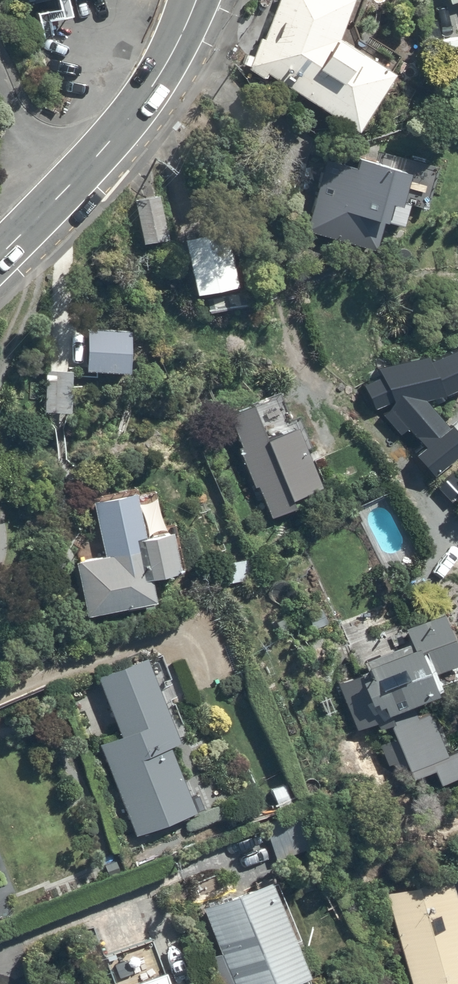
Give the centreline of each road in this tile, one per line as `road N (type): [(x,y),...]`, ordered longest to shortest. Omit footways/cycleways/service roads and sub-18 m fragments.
road 1 (secondary): [(54,204),(145,102),(199,0)]
road 2 (residential): [(0,87),(54,204)]

